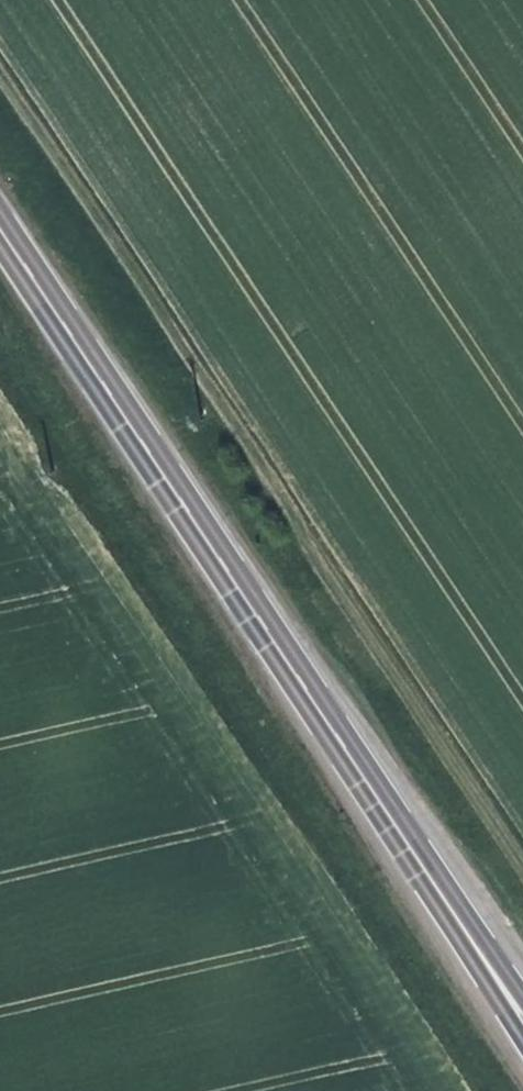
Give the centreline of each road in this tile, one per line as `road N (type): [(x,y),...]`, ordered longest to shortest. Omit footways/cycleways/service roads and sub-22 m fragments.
road 1 (track): [(522,846),(0,62)]
road 2 (primary): [(428,875),(0,228)]
road 3 (primary): [(428,875),(522,1033)]
road 4 (primary): [(522,1006),(428,875)]

